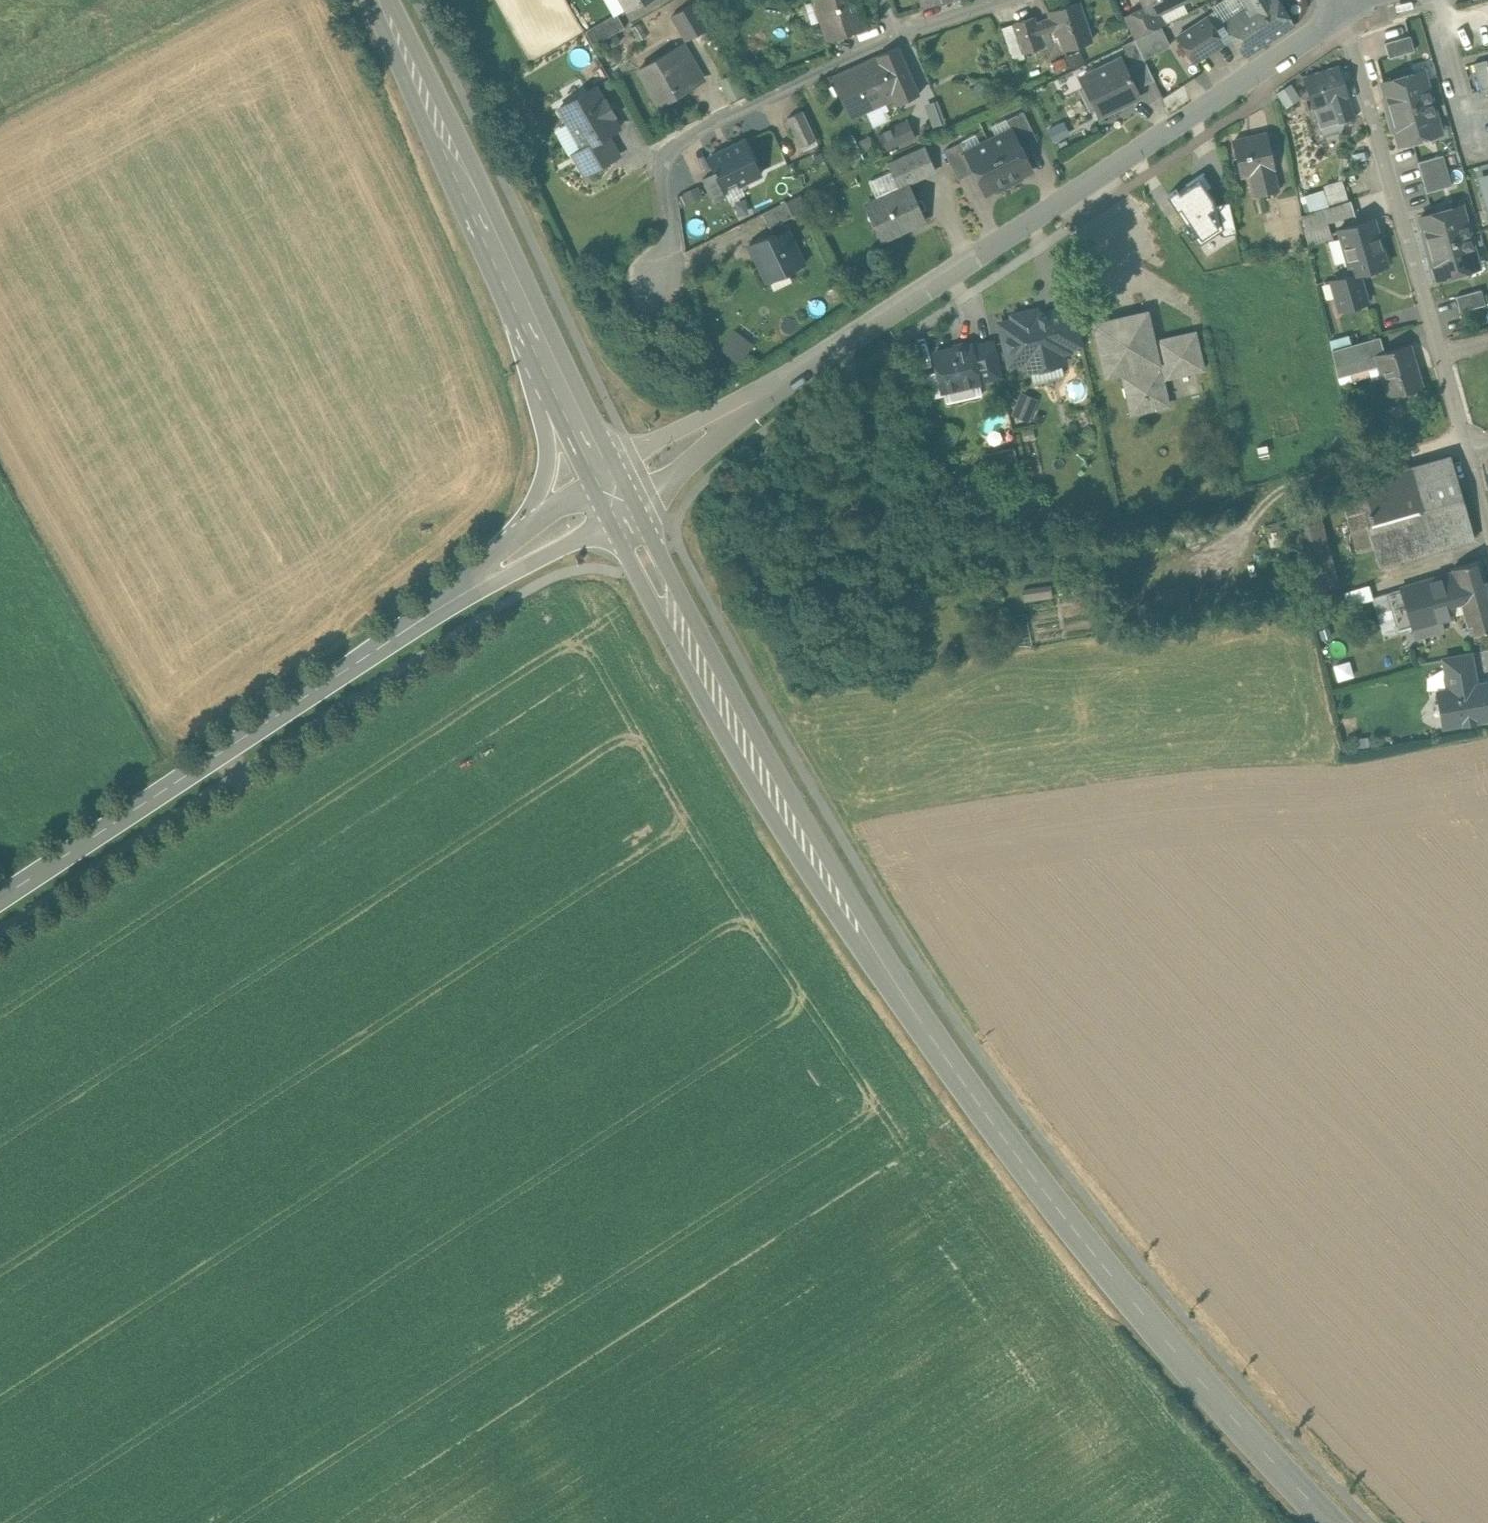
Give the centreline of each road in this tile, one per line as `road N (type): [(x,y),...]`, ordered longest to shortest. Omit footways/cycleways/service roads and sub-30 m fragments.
road 1 (primary): [(1333,1522),(1044,1193),(921,1018),(785,818),(616,495)]
road 2 (residential): [(616,495),(1345,14)]
road 3 (tertiary): [(494,575),(0,904)]
road 4 (residential): [(1345,14),(1468,446)]
road 5 (residential): [(676,304),(661,154),(668,144),(898,36)]
road 6 (primary): [(539,345),(382,0)]
road 7 (primary): [(539,345),(542,486),(494,575)]
road 8 (primary): [(616,495),(539,345)]
road 9 (tertiary): [(616,495),(494,575)]

